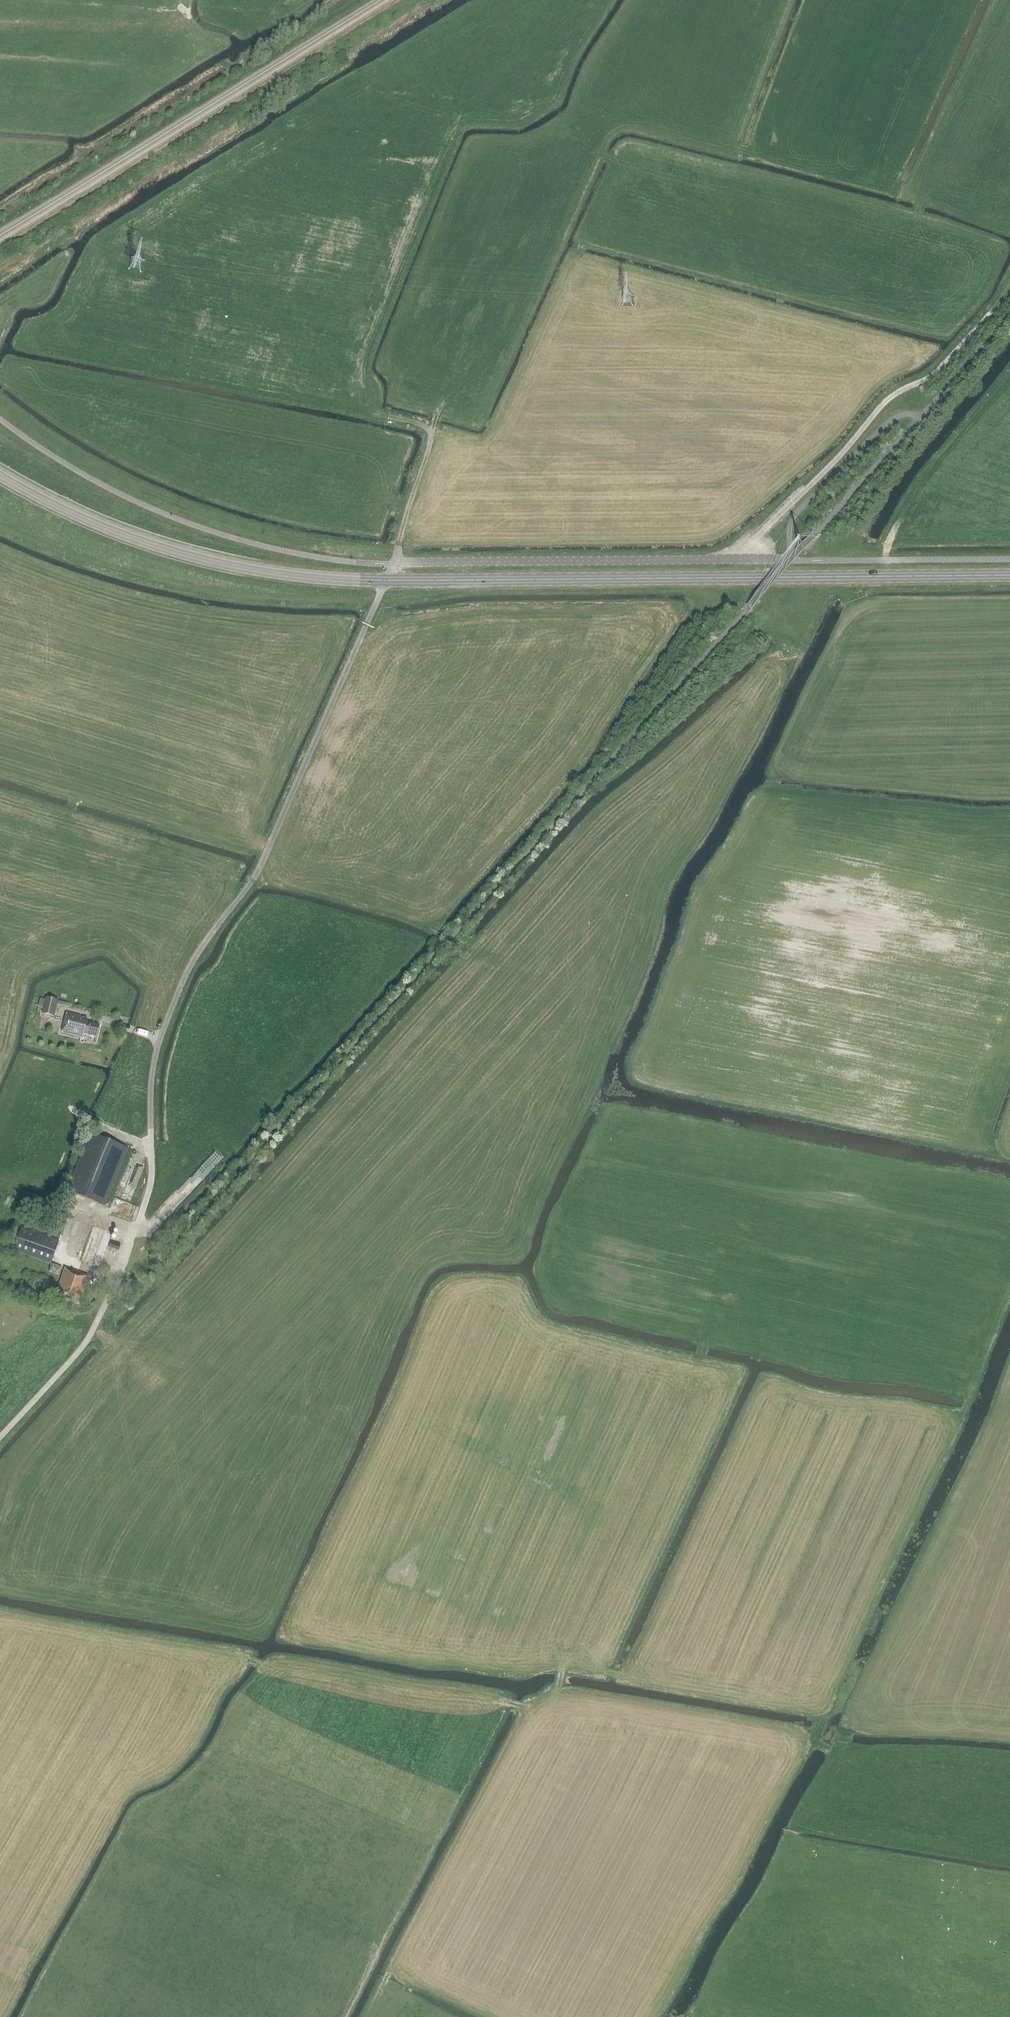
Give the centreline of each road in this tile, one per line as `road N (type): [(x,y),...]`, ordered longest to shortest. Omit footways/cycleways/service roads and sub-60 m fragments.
road 1 (primary): [(0,474),(137,538),(300,575),(1009,575)]
road 2 (track): [(161,1039),(193,961),(258,871),(366,624)]
road 3 (track): [(733,559),(888,397),(936,372),(1009,285)]
road 4 (track): [(0,795),(219,863),(229,879),(230,909)]
road 5 (unclassified): [(0,1436),(80,1349),(117,1281)]
road 6 (track): [(398,544),(440,402)]

